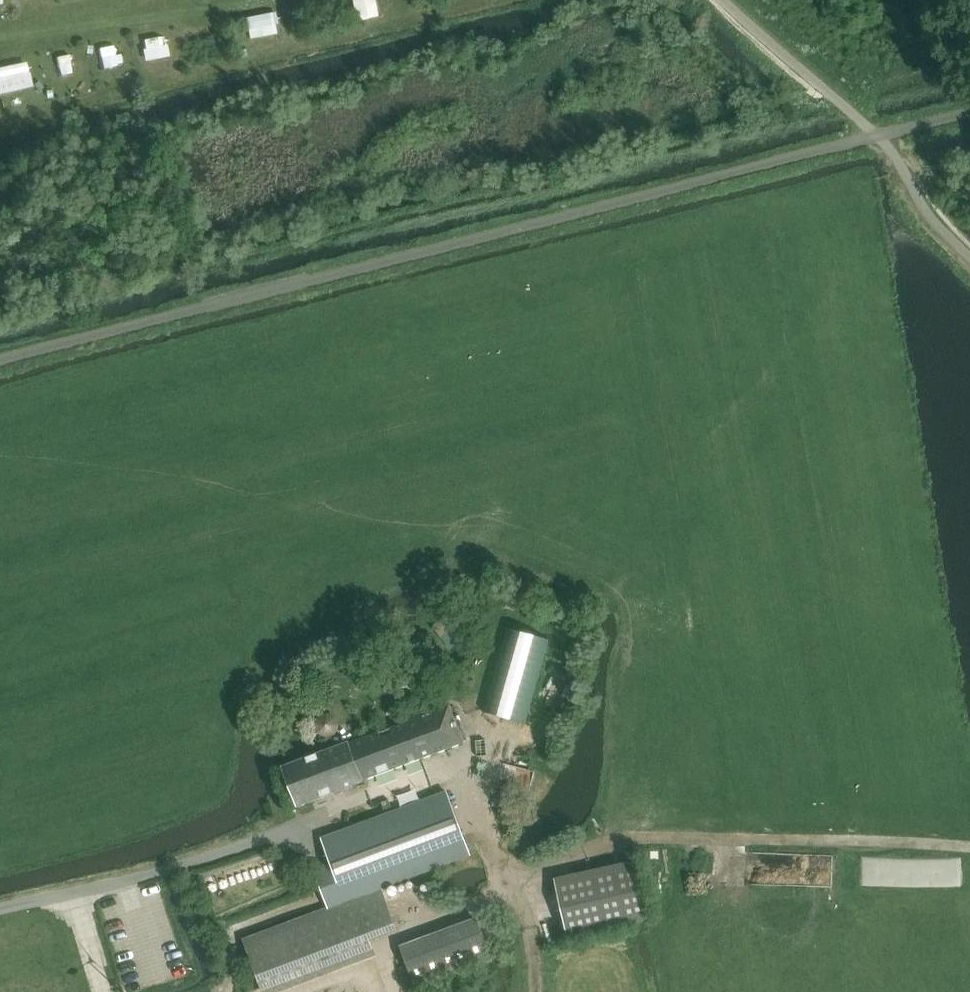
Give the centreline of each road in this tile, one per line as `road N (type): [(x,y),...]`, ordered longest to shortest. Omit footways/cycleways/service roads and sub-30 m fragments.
road 1 (track): [(503,886),(641,839),(969,847)]
road 2 (track): [(503,886),(455,764)]

